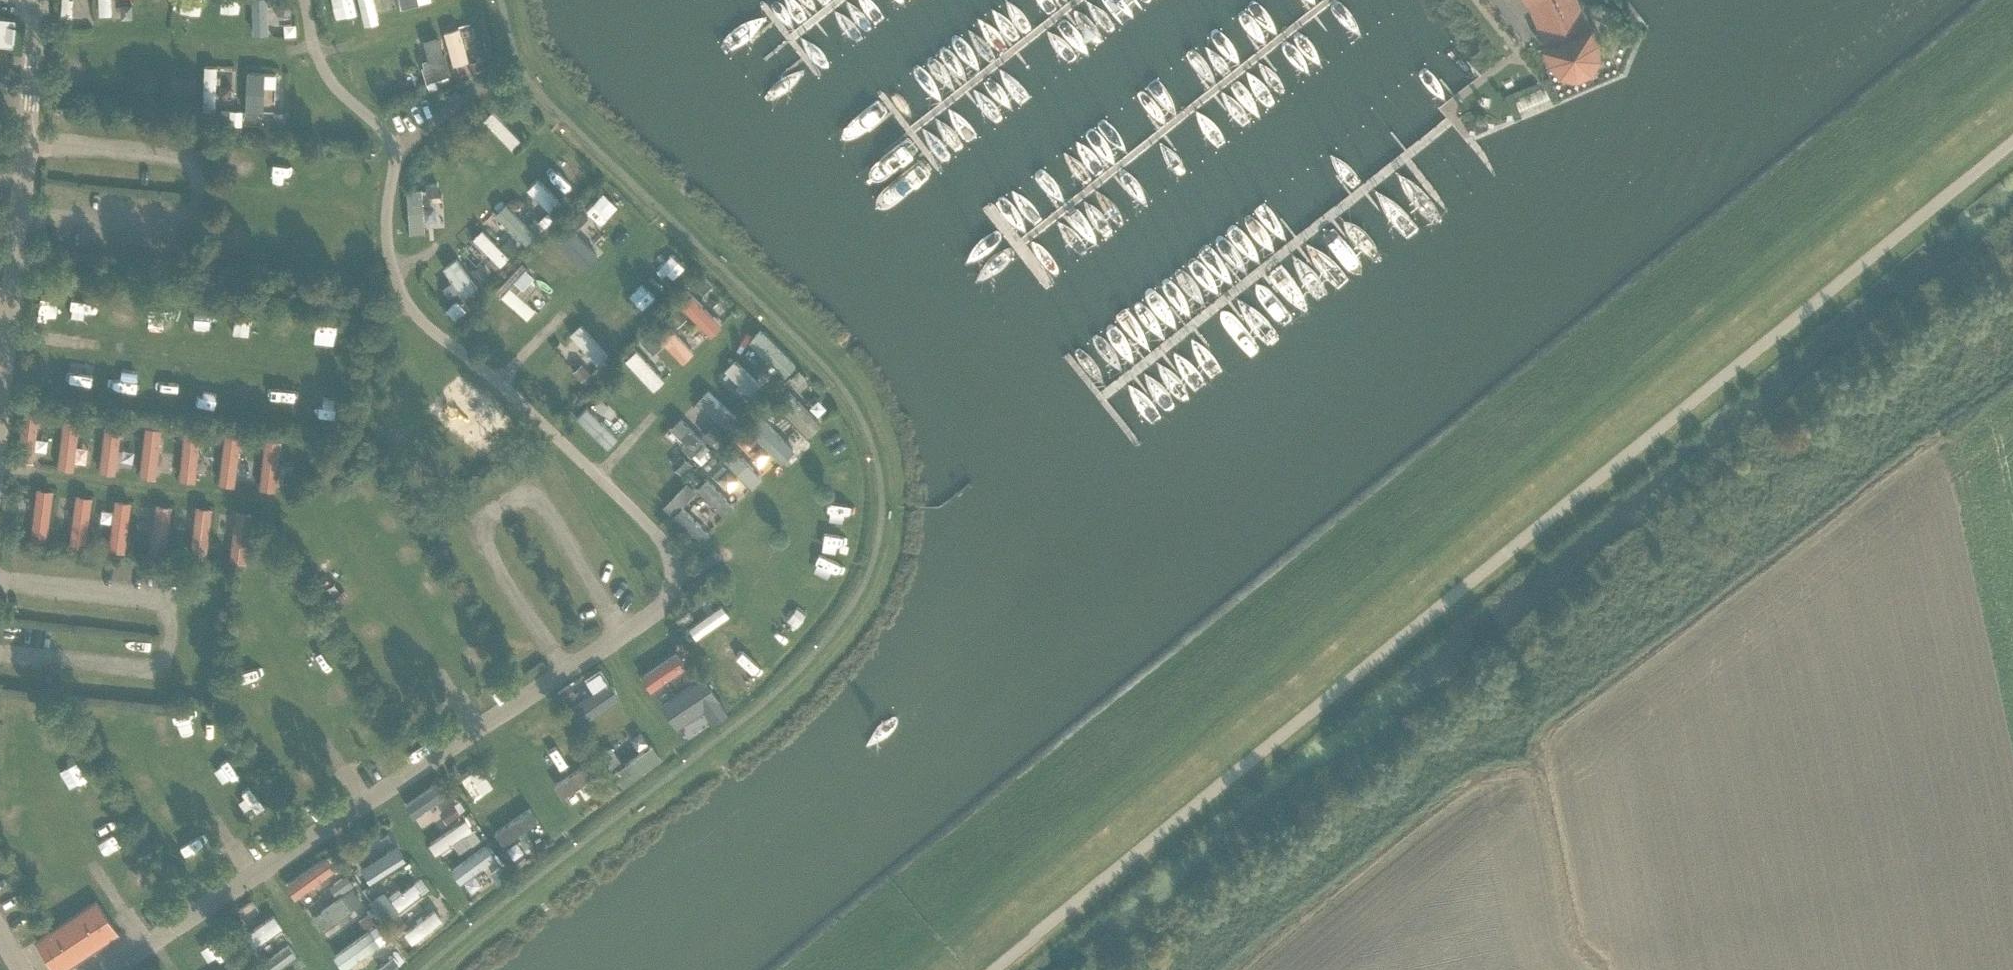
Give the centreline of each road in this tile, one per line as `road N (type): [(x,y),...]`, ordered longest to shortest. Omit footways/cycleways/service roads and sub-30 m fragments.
road 1 (unclassified): [(991,969),(2012,144)]

